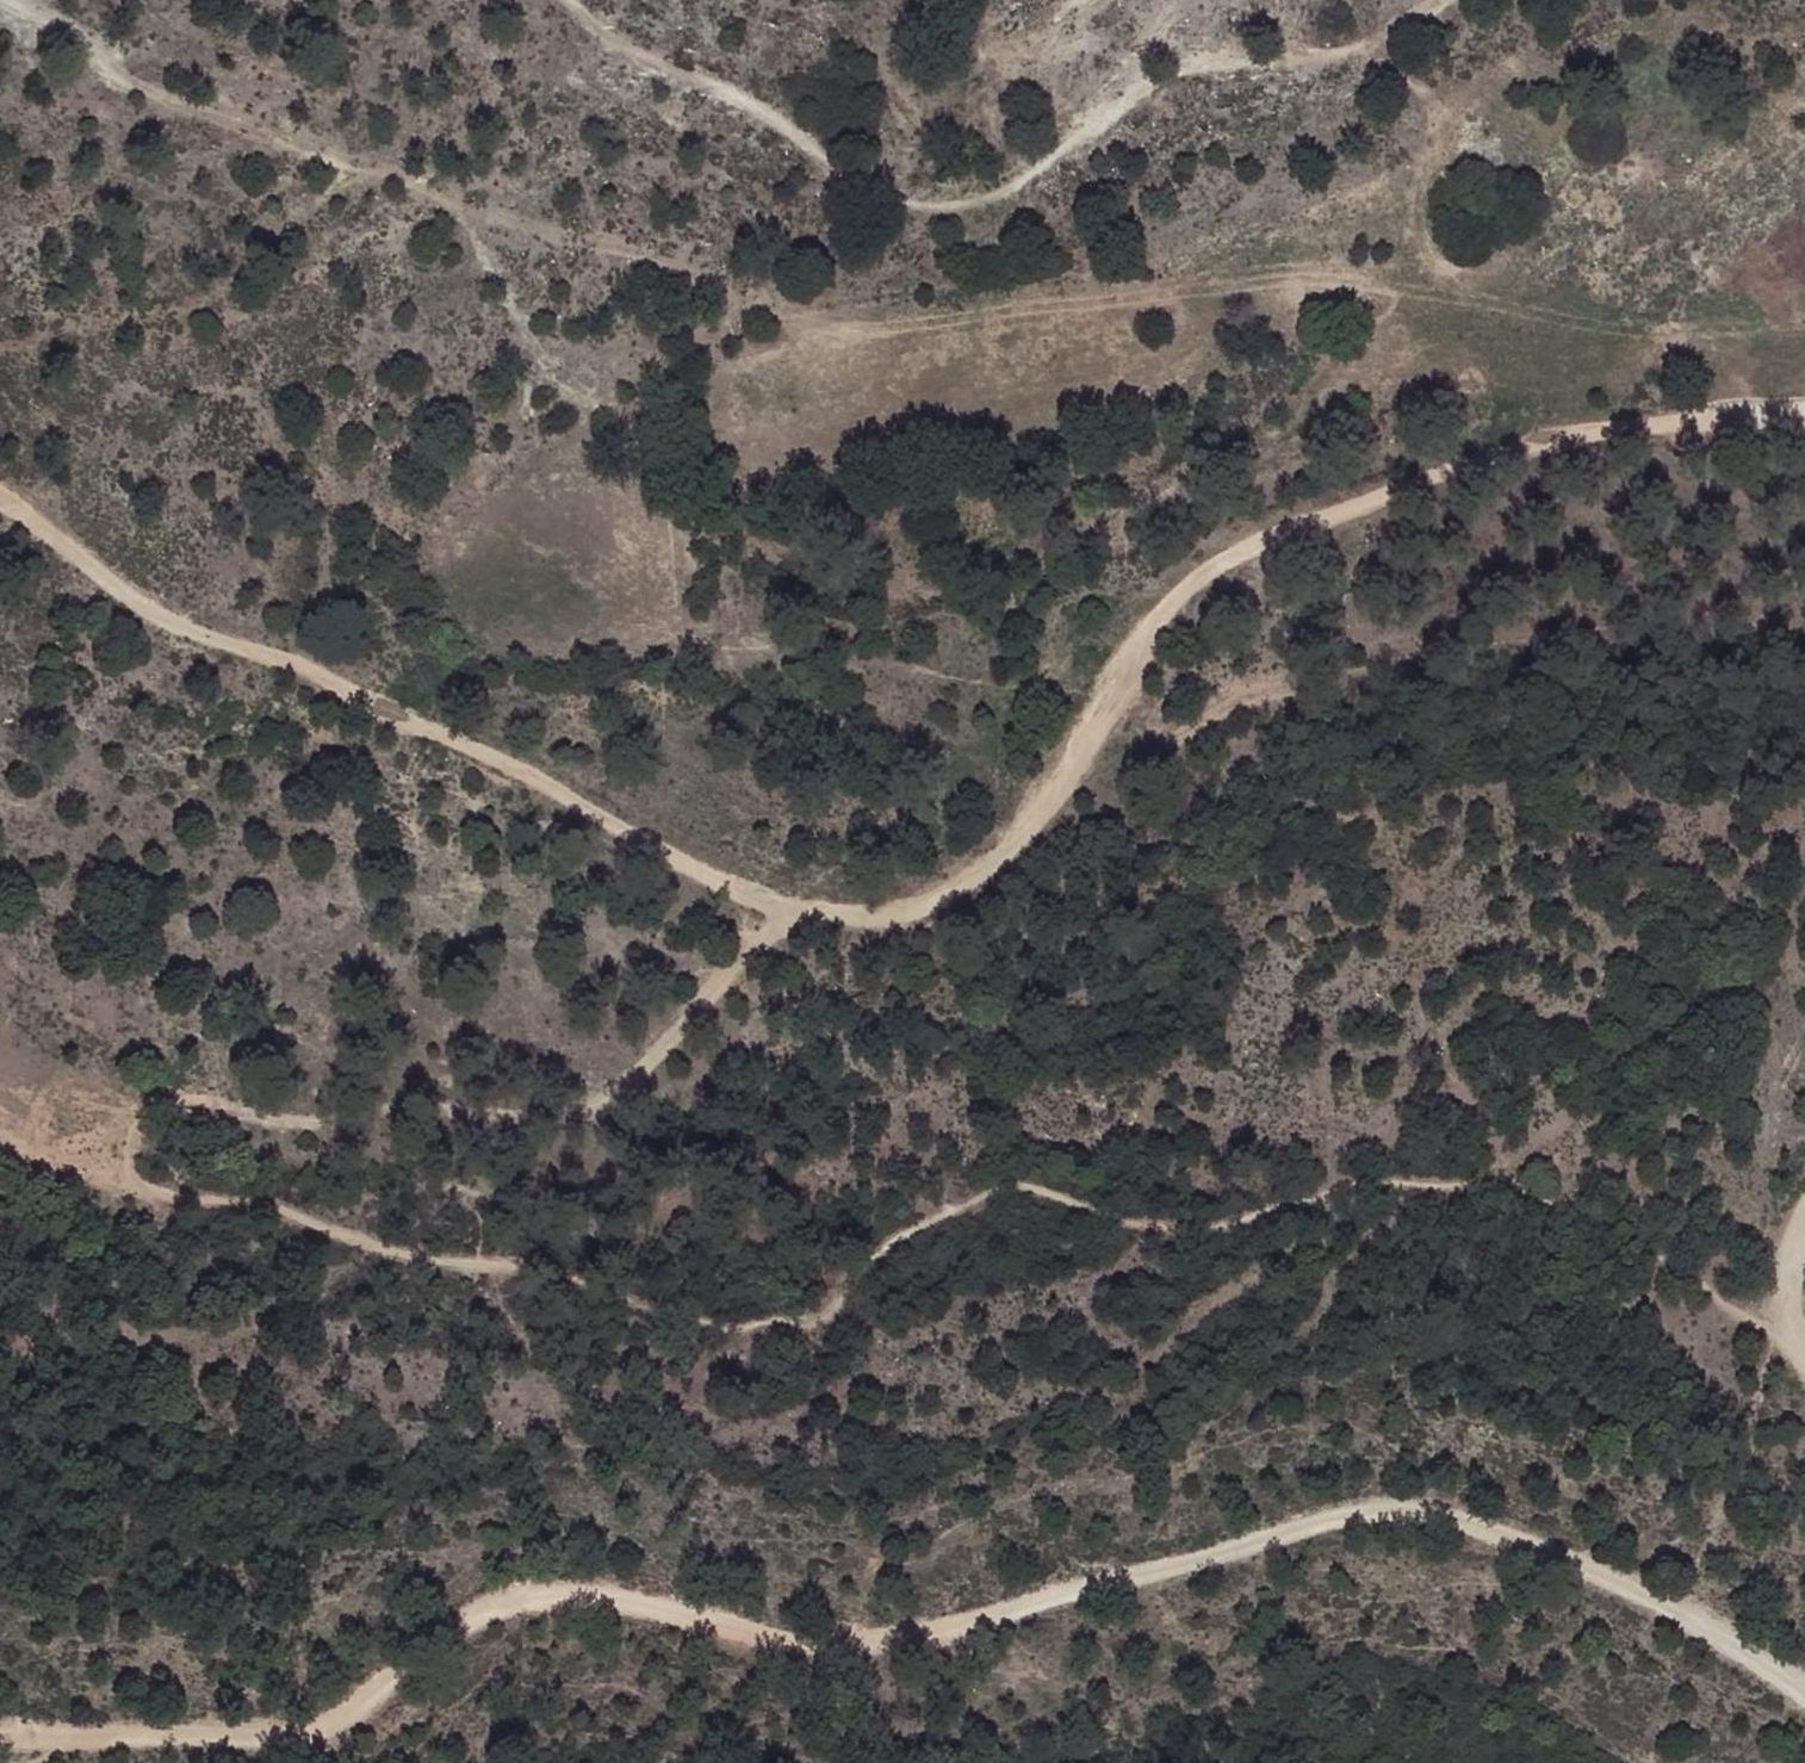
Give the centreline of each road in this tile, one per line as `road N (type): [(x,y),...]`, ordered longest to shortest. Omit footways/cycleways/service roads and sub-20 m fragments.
road 1 (track): [(1804,418),(1535,439),(1248,550),(1147,631),(992,855),(941,896),(873,924),(778,909),(515,773),(266,658),(153,624),(0,496)]
road 2 (track): [(0,1739),(249,1744),(309,1728),(456,1630),(544,1604),(620,1603),(825,1650),(889,1644),(1312,1533)]
road 3 (track): [(1312,1533),(1397,1513),(1469,1525),(1567,1561),(1701,1629),(1804,1704)]
road 4 (track): [(1804,1372),(1790,1353),(1781,1296),(1804,1210)]

